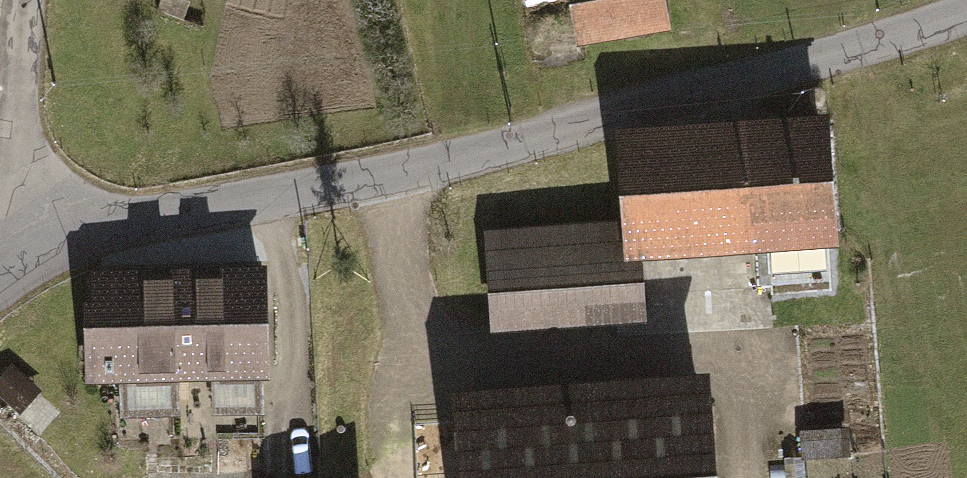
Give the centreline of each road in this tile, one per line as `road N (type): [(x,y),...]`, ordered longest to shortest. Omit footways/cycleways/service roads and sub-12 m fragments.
road 1 (tertiary): [(966,16),(394,174),(157,217),(52,248)]
road 2 (unclassified): [(52,248),(15,143),(22,0)]

